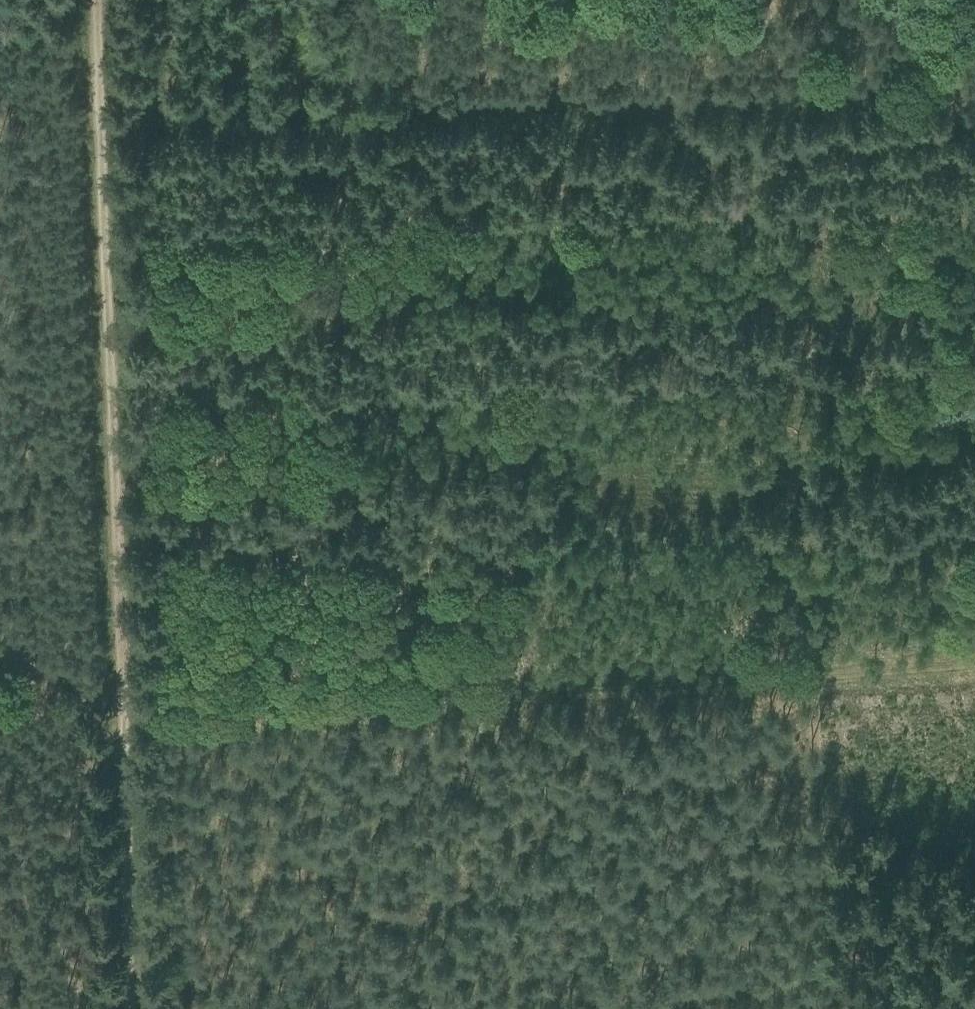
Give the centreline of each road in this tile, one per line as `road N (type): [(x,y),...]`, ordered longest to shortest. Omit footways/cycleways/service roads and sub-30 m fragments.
road 1 (track): [(95,0),(134,1008)]
road 2 (track): [(122,721),(0,671)]

